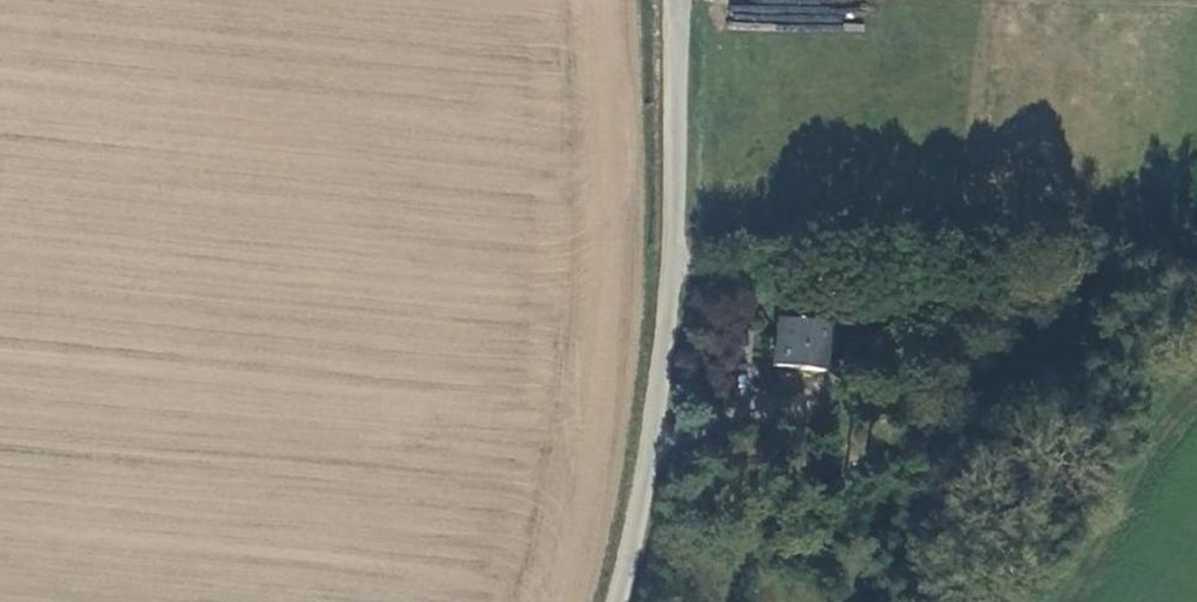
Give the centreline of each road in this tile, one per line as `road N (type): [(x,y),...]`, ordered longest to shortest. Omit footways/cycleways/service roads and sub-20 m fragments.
road 1 (unclassified): [(619,601),(662,394),(675,234),(674,0)]

